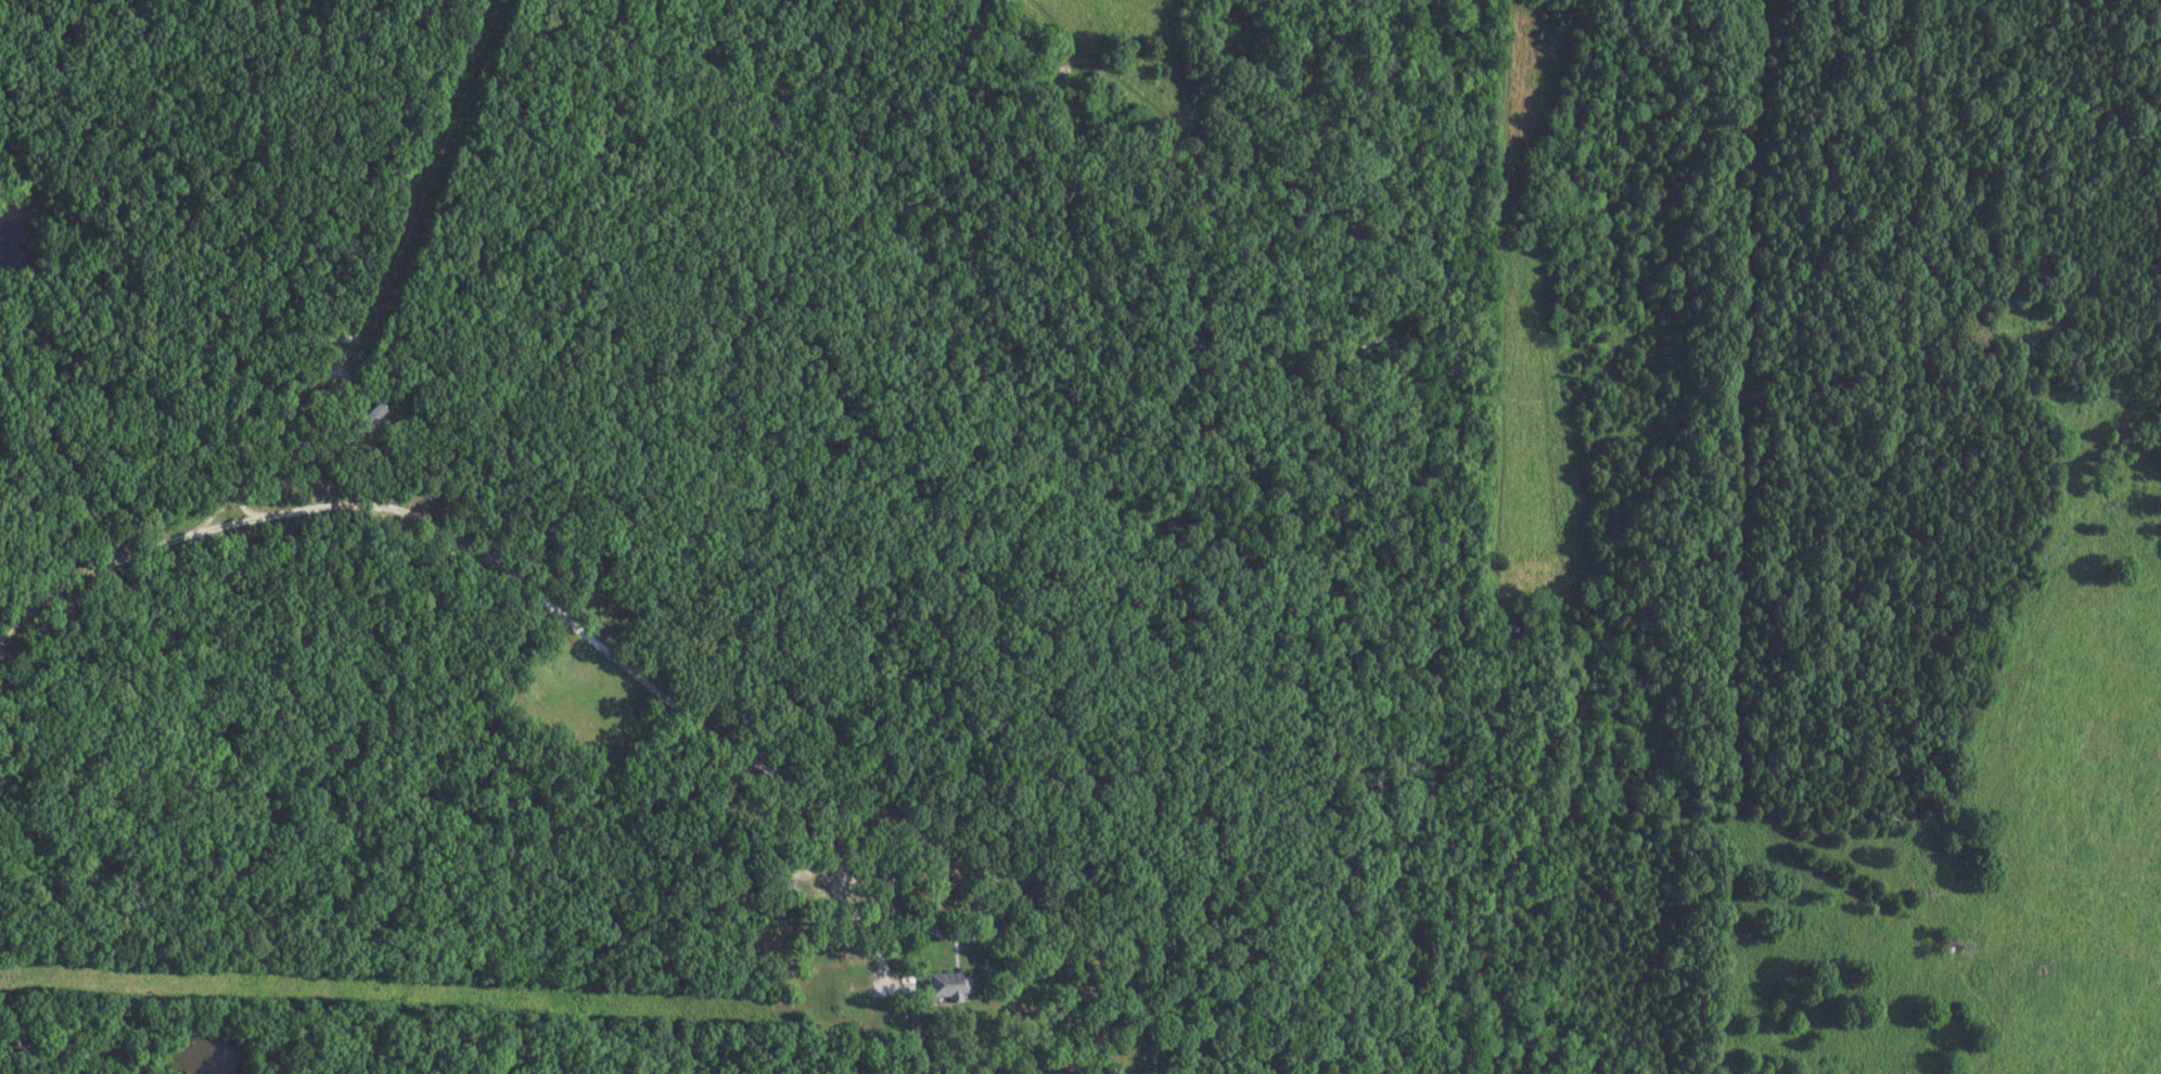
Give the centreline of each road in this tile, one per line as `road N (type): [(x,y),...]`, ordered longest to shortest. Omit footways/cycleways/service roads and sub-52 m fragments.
road 1 (residential): [(0,642),(48,594),(178,536),(379,511),(442,532),(803,807),(872,905),(948,944),(952,979)]

